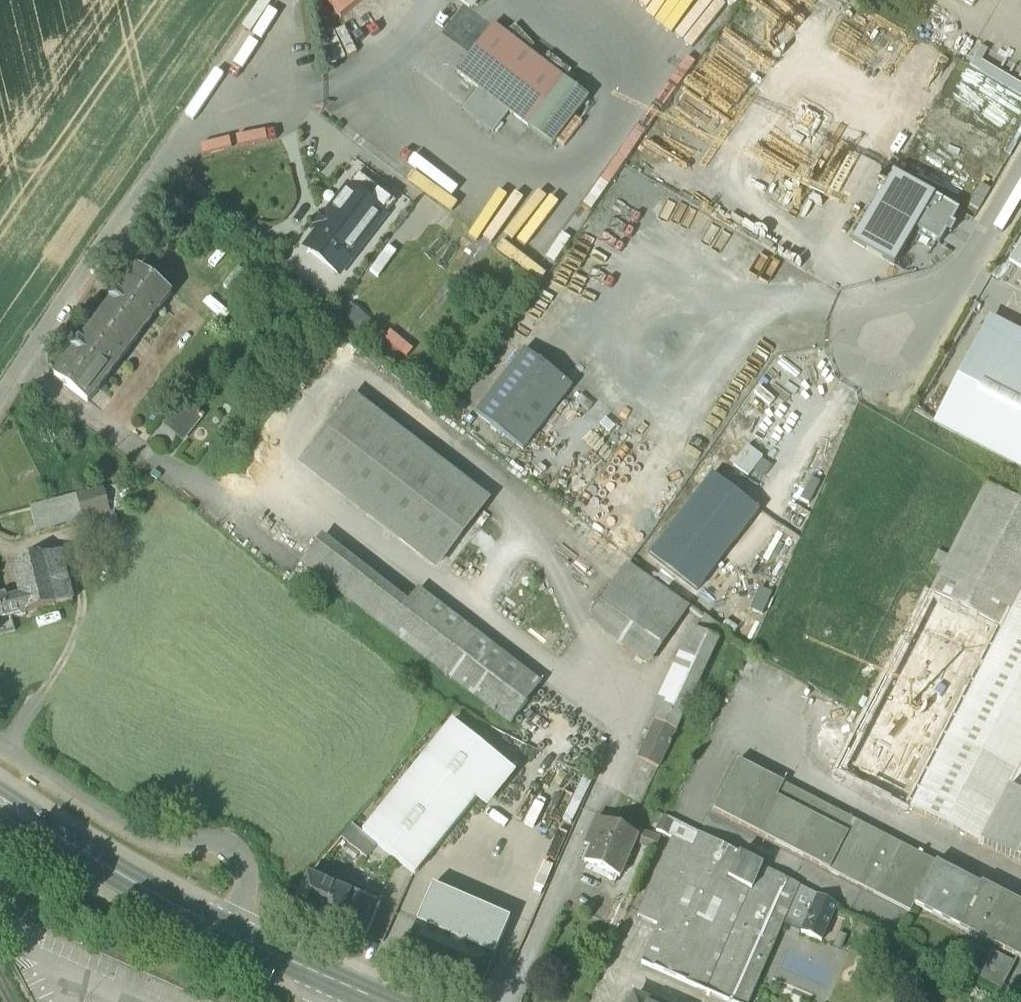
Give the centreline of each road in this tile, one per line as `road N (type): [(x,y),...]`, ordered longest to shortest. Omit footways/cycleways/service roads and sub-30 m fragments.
road 1 (residential): [(279,0),(0,403)]
road 2 (residential): [(0,744),(131,833),(177,848),(235,851),(246,865),(246,885),(229,931)]
road 3 (secondary): [(229,931),(0,802)]
road 4 (unclassified): [(945,311),(876,300),(845,330),(846,356),(865,374),(888,375),(911,357)]
road 5 (secondary): [(382,1001),(229,931)]
road 6 (unclassified): [(945,311),(1020,181)]

